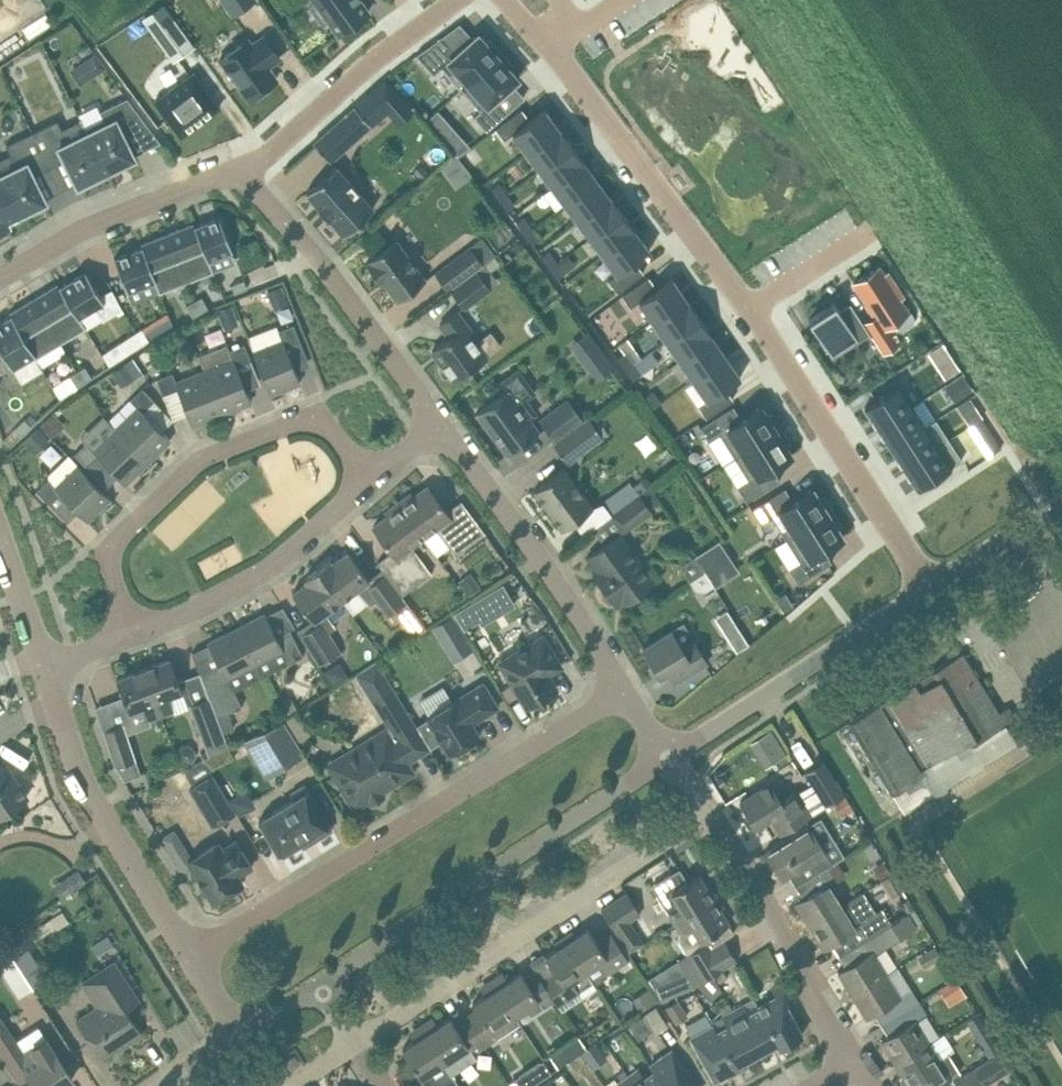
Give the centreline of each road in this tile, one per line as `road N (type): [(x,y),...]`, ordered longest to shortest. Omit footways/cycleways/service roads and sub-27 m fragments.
road 1 (residential): [(548,43),(932,590)]
road 2 (residential): [(194,953),(633,685)]
road 3 (residential): [(361,1039),(713,812)]
road 4 (unclassified): [(326,984),(675,757)]
road 5 (residential): [(132,636),(113,579),(113,552),(199,463),(293,424),(323,425),(370,480)]
road 6 (residential): [(633,685),(440,421)]
road 7 (residential): [(194,953),(83,781),(49,671)]
road 8 (residential): [(240,174),(340,283),(440,421)]
road 9 (unclassified): [(675,757),(932,590)]
road 10 (residential): [(132,636),(265,571),(370,480)]
road 11 (residential): [(854,1061),(713,812)]
road 12 (residential): [(453,0),(240,174)]
road 13 (residential): [(0,276),(85,226),(221,170),(240,174)]
road 14 (residential): [(49,671),(0,511)]
road 15 (unclassified): [(932,590),(1061,506)]

